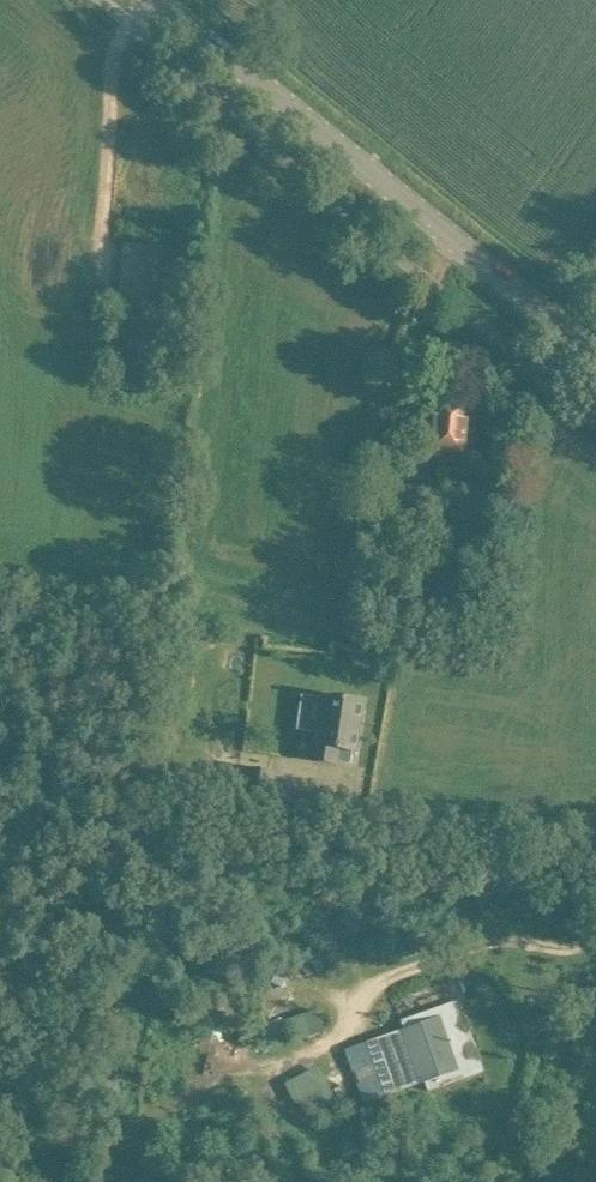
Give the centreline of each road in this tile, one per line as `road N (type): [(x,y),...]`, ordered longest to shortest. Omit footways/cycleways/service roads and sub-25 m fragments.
road 1 (tertiary): [(595,365),(136,0)]

